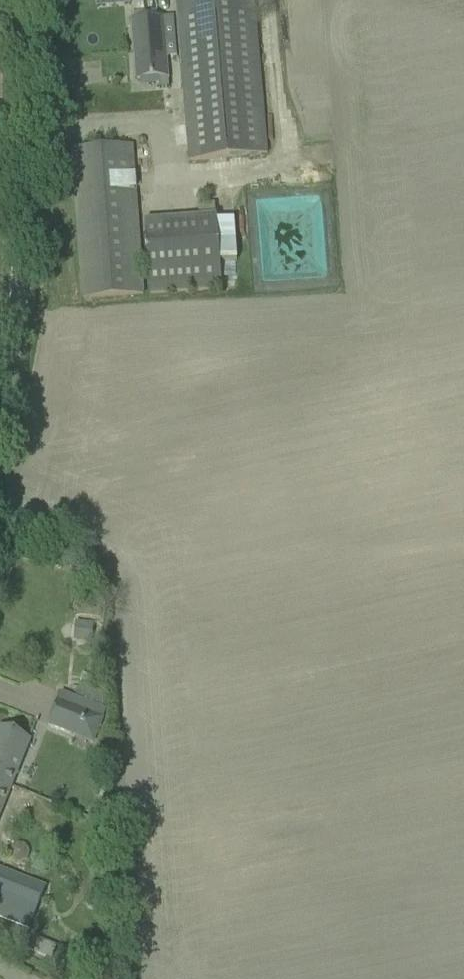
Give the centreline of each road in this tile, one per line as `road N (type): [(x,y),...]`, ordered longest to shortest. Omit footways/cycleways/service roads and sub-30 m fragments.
road 1 (unclassified): [(0,469),(19,367),(24,0)]

